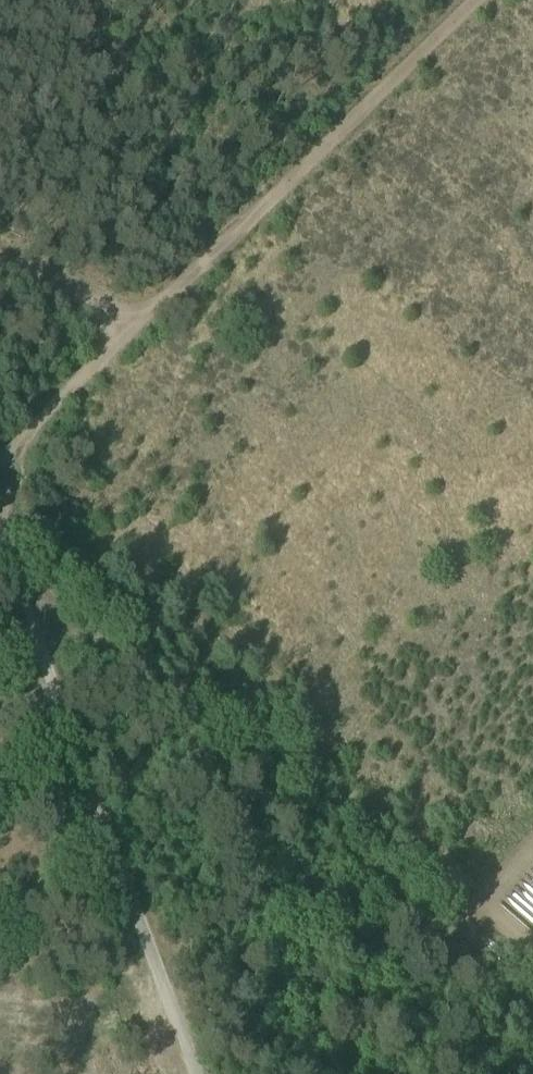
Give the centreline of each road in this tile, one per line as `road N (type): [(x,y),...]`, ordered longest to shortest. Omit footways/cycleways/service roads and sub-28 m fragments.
road 1 (unclassified): [(197,1073),(0,526)]
road 2 (track): [(15,574),(93,631),(448,940)]
road 3 (track): [(478,0),(129,333)]
road 4 (track): [(129,333),(22,449),(0,518)]
road 5 (track): [(129,333),(73,293),(0,258)]
road 6 (track): [(448,940),(532,845)]

